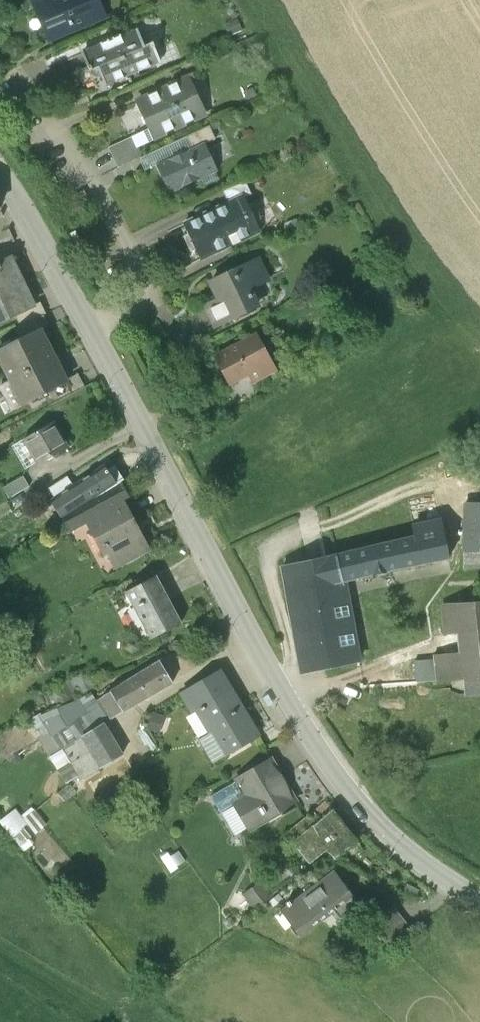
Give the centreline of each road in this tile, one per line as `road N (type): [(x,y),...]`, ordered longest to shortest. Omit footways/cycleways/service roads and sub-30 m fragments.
road 1 (residential): [(0,175),(90,327),(287,706),(352,796),(396,840),(479,897)]

